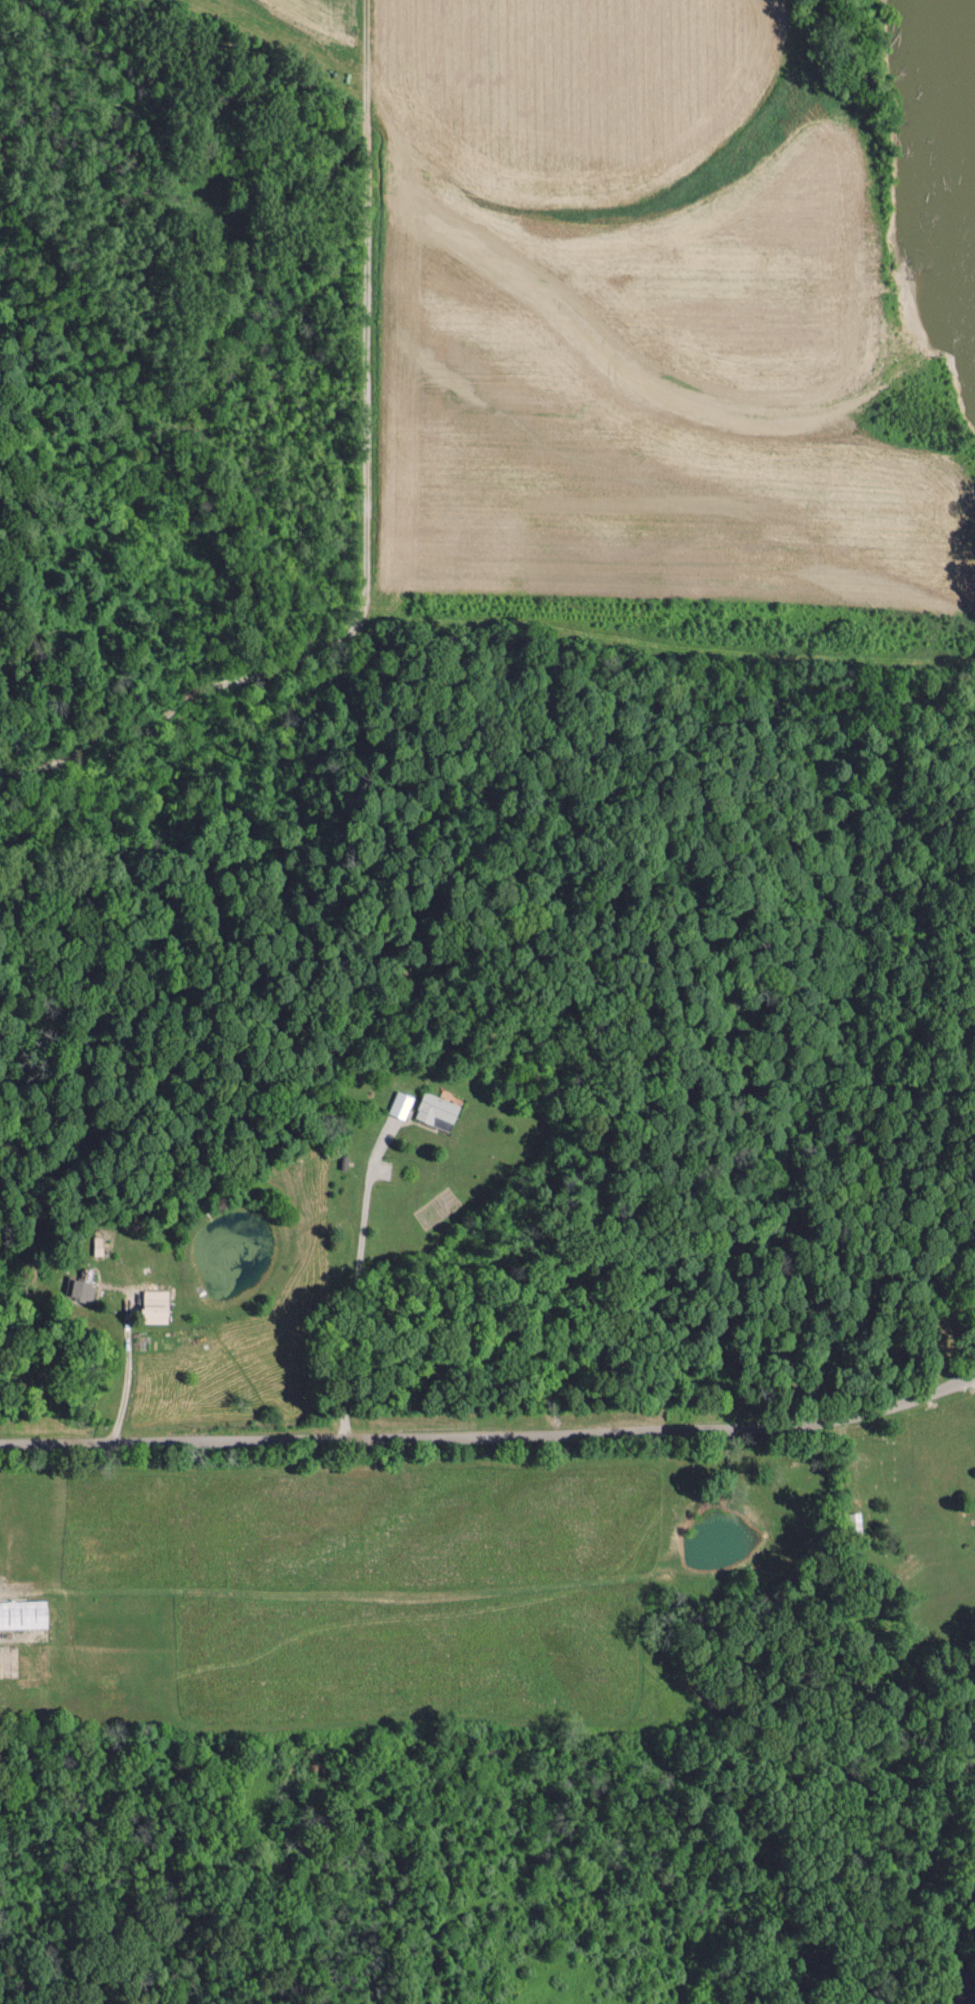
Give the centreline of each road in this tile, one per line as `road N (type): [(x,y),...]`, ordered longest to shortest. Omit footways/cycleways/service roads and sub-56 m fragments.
road 1 (tertiary): [(974,1366),(895,1402),(756,1431),(0,1447)]

